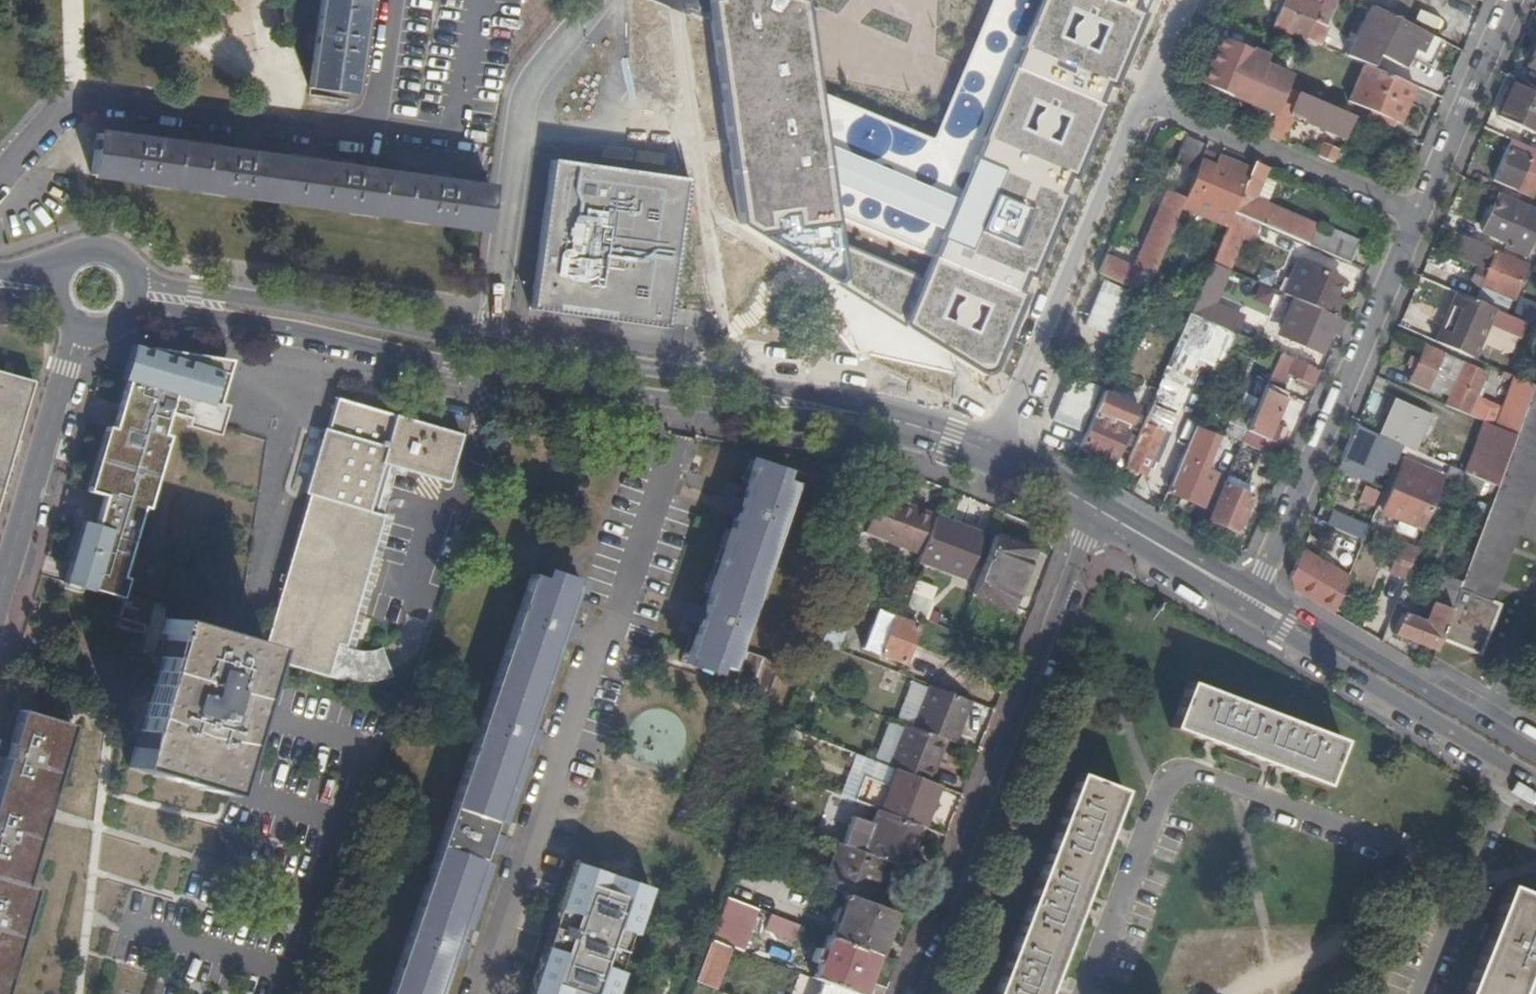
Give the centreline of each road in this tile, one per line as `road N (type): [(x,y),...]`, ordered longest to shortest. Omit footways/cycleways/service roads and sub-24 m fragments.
road 1 (tertiary): [(994,452),(907,412),(832,397),(138,286)]
road 2 (residential): [(481,993),(692,402)]
road 3 (tertiary): [(132,316),(304,335),(692,402)]
road 4 (residential): [(916,993),(1077,555),(1101,512)]
road 5 (unclassified): [(1250,600),(1414,217)]
road 6 (residential): [(994,452),(1141,96)]
road 7 (tertiary): [(1250,600),(1282,630),(1535,787)]
road 8 (tertiary): [(1535,753),(1293,612),(1250,600)]
road 9 (tertiary): [(692,402),(994,452)]
road 10 (residential): [(1141,96),(1414,217)]
road 11 (residential): [(84,334),(0,599)]
road 12 (unclassified): [(1414,217),(1509,0)]
road 13 (tertiary): [(1250,600),(1101,512)]
road 14 (tertiary): [(1101,512),(994,452)]

